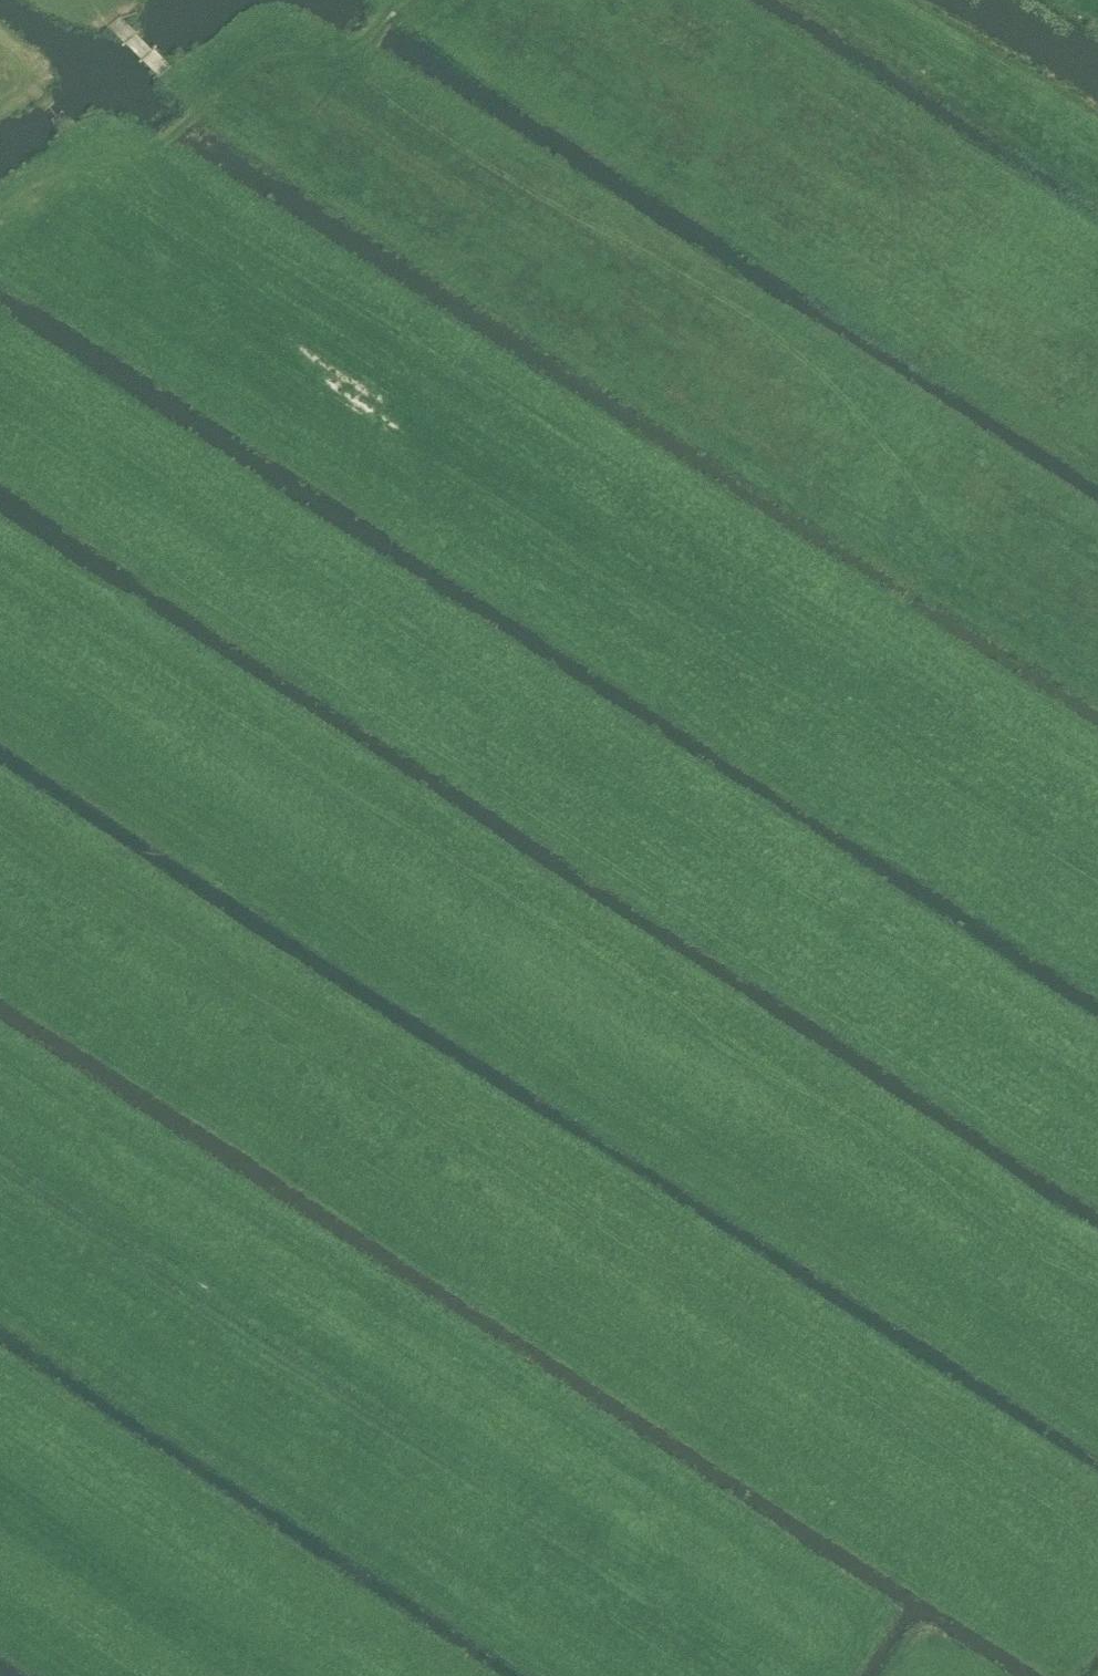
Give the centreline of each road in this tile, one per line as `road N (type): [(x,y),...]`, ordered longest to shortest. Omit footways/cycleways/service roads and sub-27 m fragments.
road 1 (track): [(414,0),(383,13),(364,49),(200,113),(168,139),(53,181),(0,224)]

